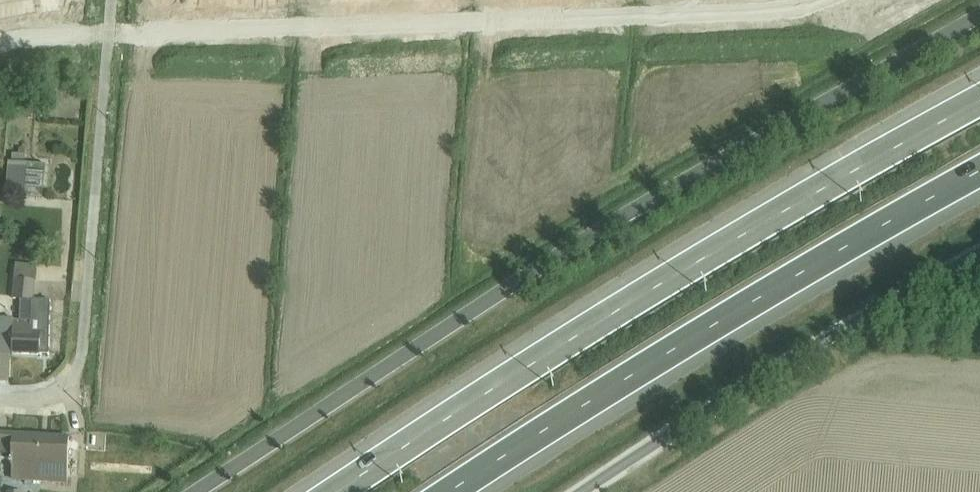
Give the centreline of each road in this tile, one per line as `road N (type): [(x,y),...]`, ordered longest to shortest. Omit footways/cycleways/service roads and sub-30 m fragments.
road 1 (tertiary): [(979,14),(524,278),(203,491)]
road 2 (motorway): [(979,102),(665,280),(337,491)]
road 3 (motorway): [(449,491),(979,170)]
road 4 (unclassified): [(979,253),(771,371),(585,491)]
road 5 (unclassified): [(110,0),(81,360),(63,387),(35,402),(0,402)]

